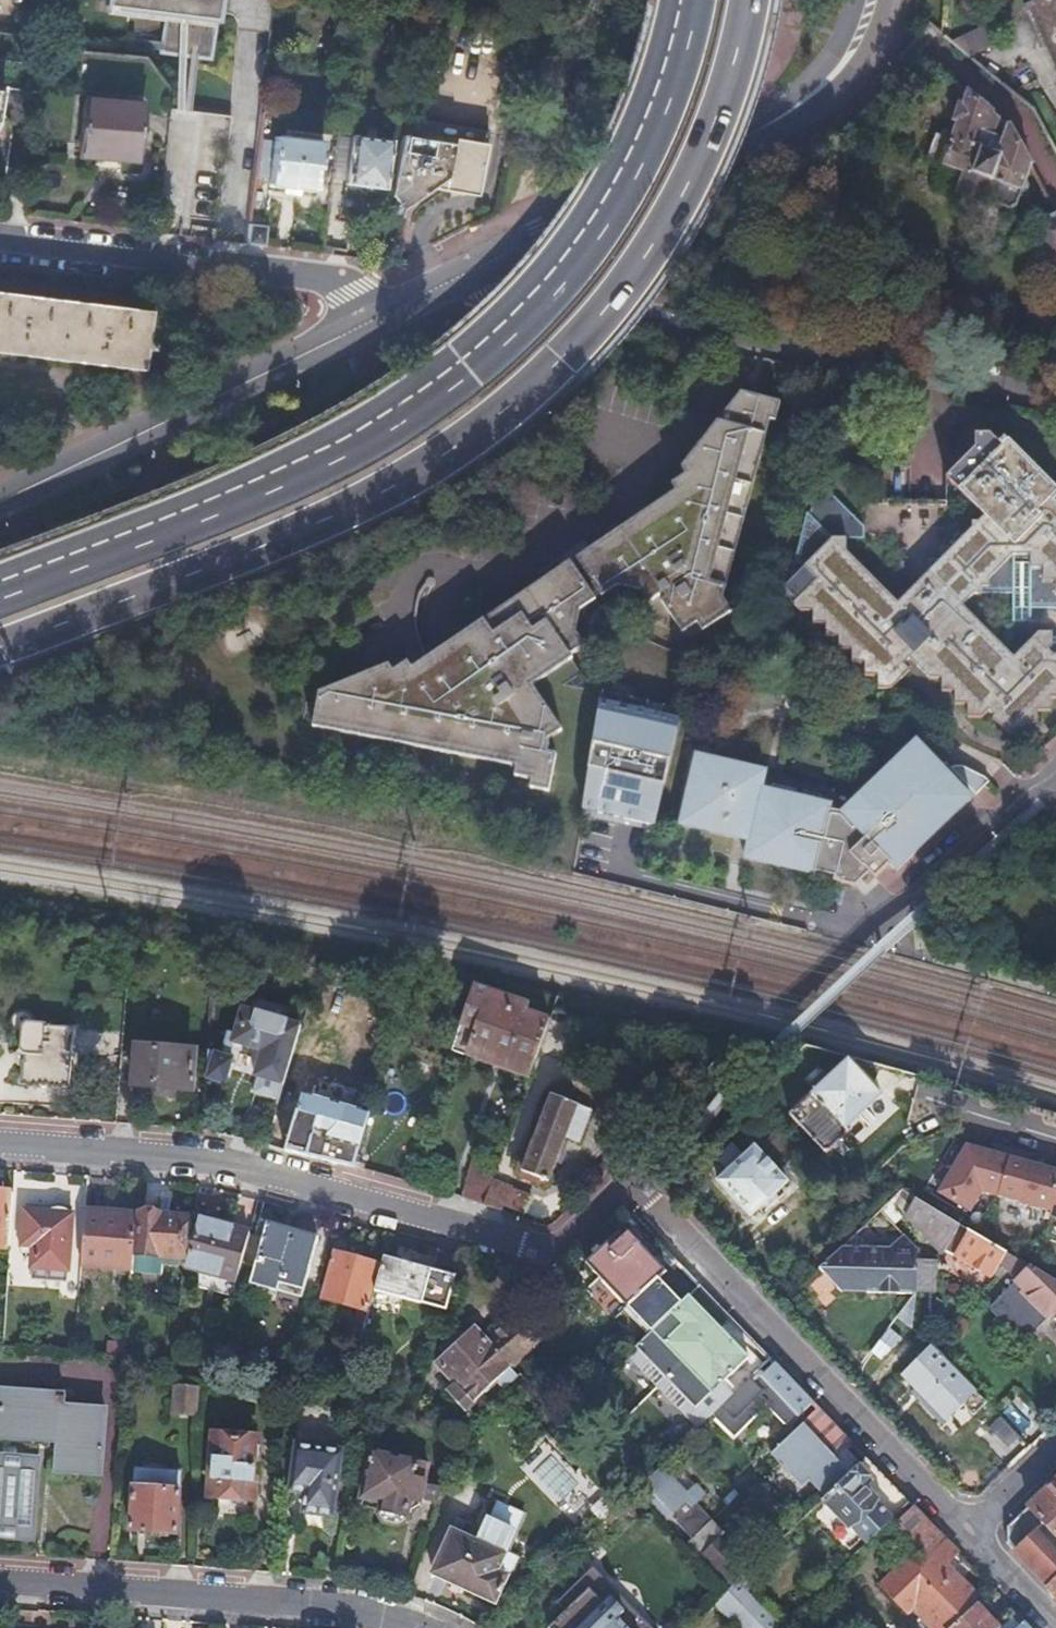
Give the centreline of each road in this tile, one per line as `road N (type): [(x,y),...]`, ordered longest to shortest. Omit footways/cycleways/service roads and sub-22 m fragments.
road 1 (trunk): [(0,645),(244,553),(391,483),(485,420),(601,303),(669,202),(734,36),(738,0)]
road 2 (trunk): [(672,0),(644,112),(610,184),(555,270),(454,374),(359,436),(225,503),(0,587)]
road 3 (residential): [(465,277),(762,334),(1055,406)]
road 4 (residential): [(0,1146),(214,1163),(524,1254)]
road 5 (tertiary): [(870,0),(861,42),(834,79),(784,117),(465,277)]
road 6 (residential): [(675,1220),(963,1533)]
road 7 (tertiary): [(373,321),(0,500)]
road 8 (residential): [(404,1627),(268,1604),(0,1583)]
road 9 (residential): [(0,237),(331,282),(373,321)]
road 10 (residential): [(844,934),(1055,763)]
road 11 (residential): [(917,37),(1009,122),(1055,213)]
road 12 (residential): [(524,1254),(617,1184),(675,1220)]
road 13 (residential): [(963,1533),(1053,1627)]
road 14 (residential): [(963,1533),(1055,1446)]

